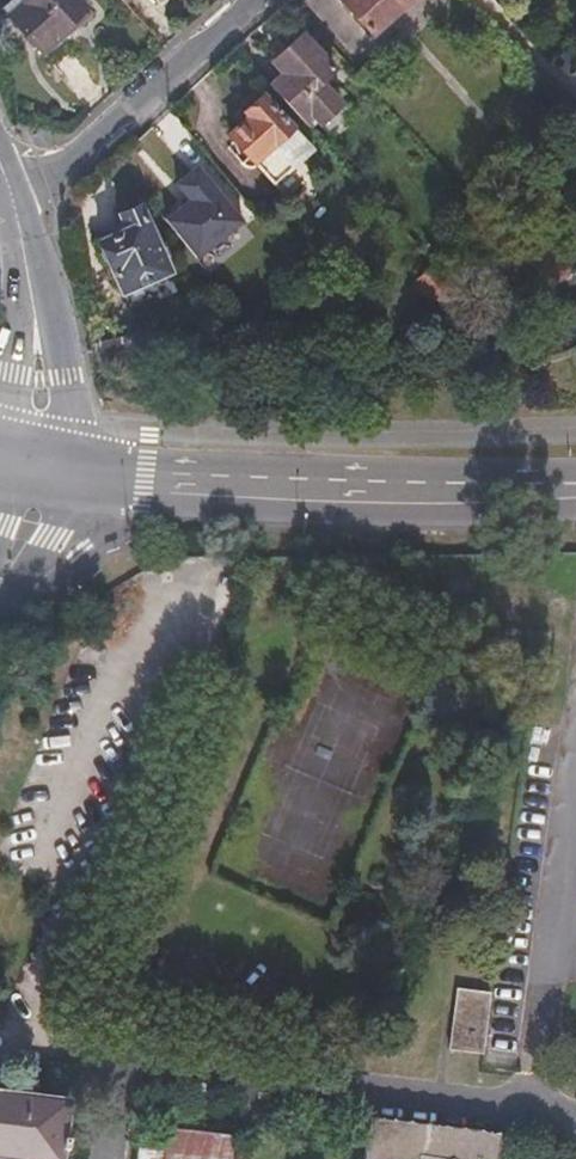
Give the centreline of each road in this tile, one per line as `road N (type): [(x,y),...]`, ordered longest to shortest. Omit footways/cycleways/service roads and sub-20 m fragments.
road 1 (secondary): [(72,499),(409,512),(575,507)]
road 2 (secondary): [(575,482),(538,492),(427,491),(75,475)]
road 3 (secondary): [(575,467),(385,470),(75,451)]
road 4 (residential): [(261,0),(16,216)]
road 5 (tertiary): [(74,426),(52,322),(33,298)]
road 6 (residential): [(0,599),(61,536),(72,499)]

